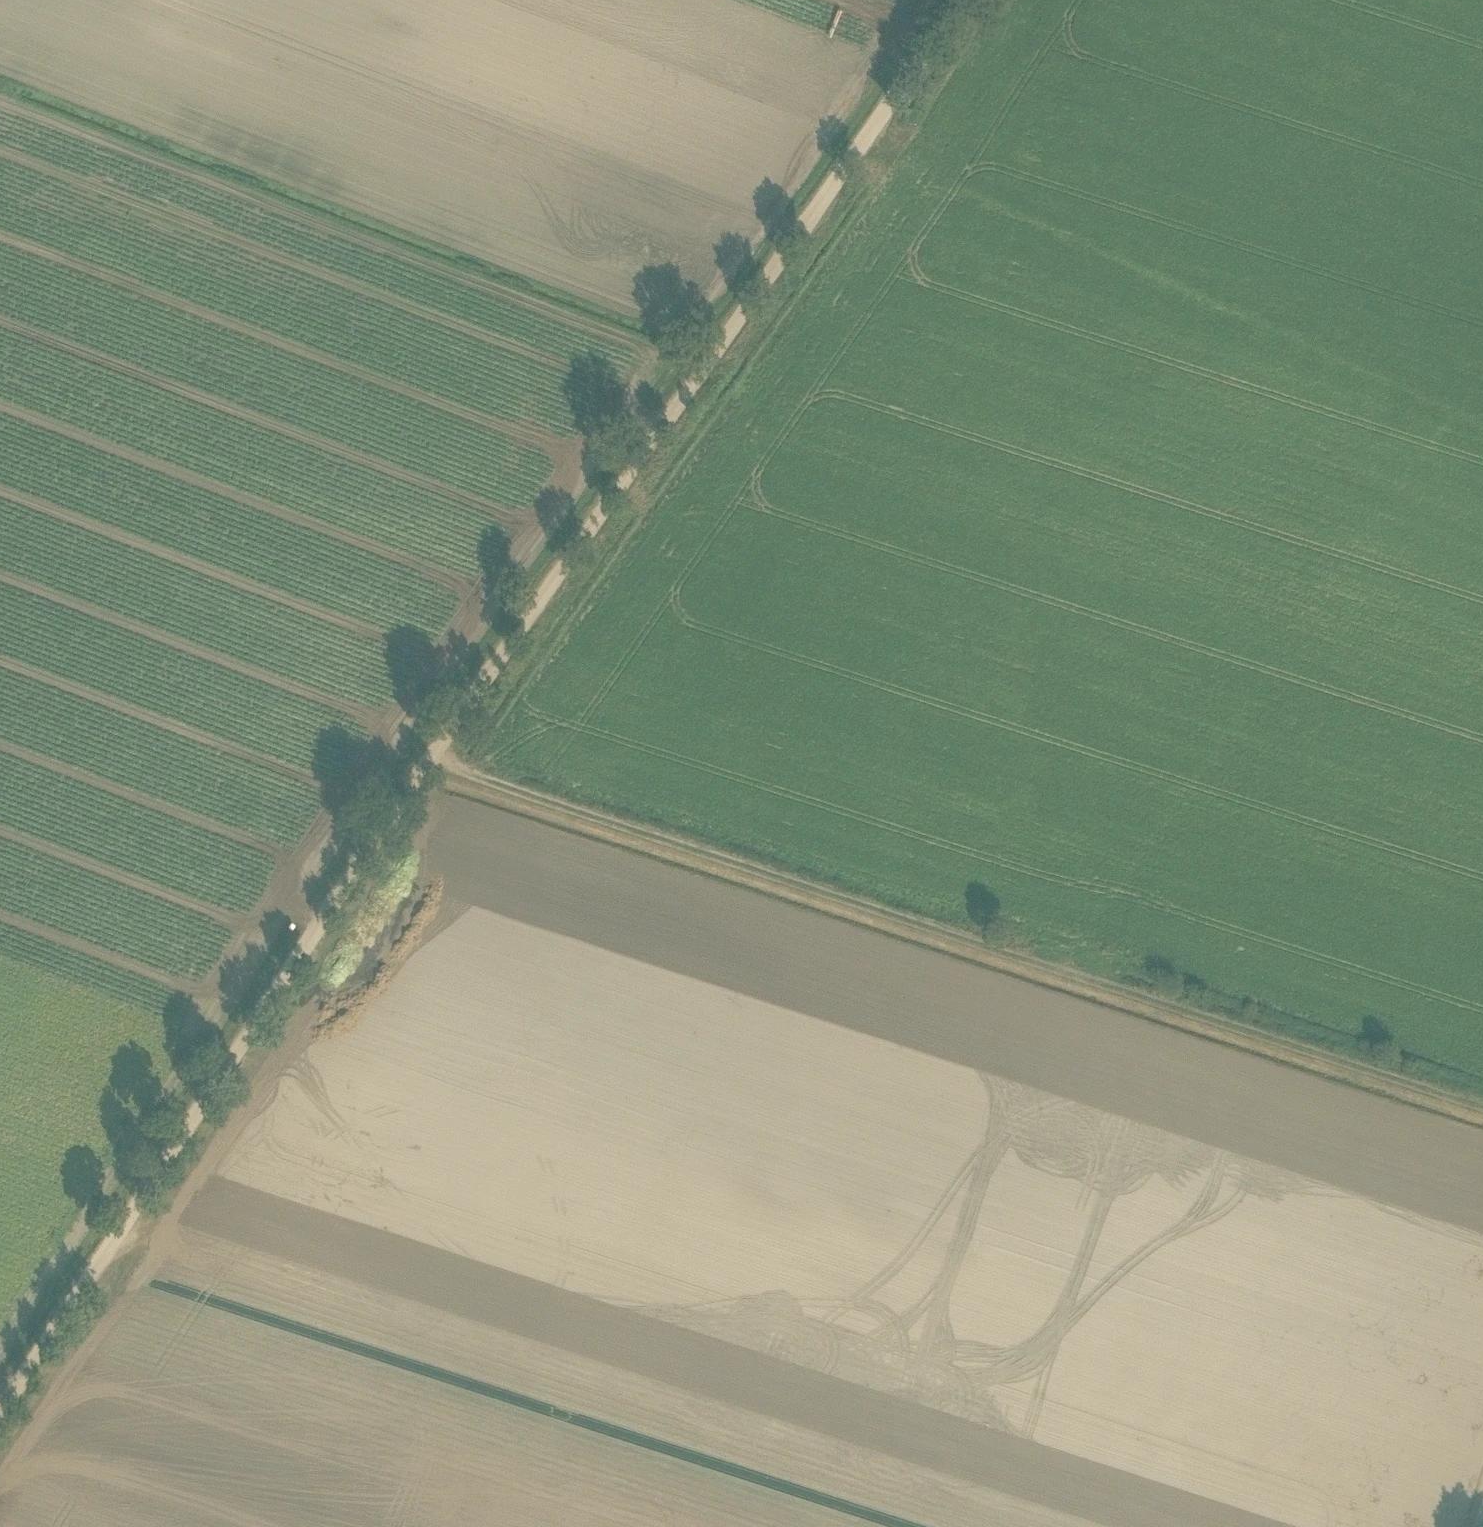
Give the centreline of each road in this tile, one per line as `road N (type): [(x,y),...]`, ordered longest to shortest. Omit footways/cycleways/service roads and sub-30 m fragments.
road 1 (track): [(1482,1108),(466,775),(433,754)]
road 2 (track): [(433,754),(963,0)]
road 3 (track): [(0,1413),(433,754)]

